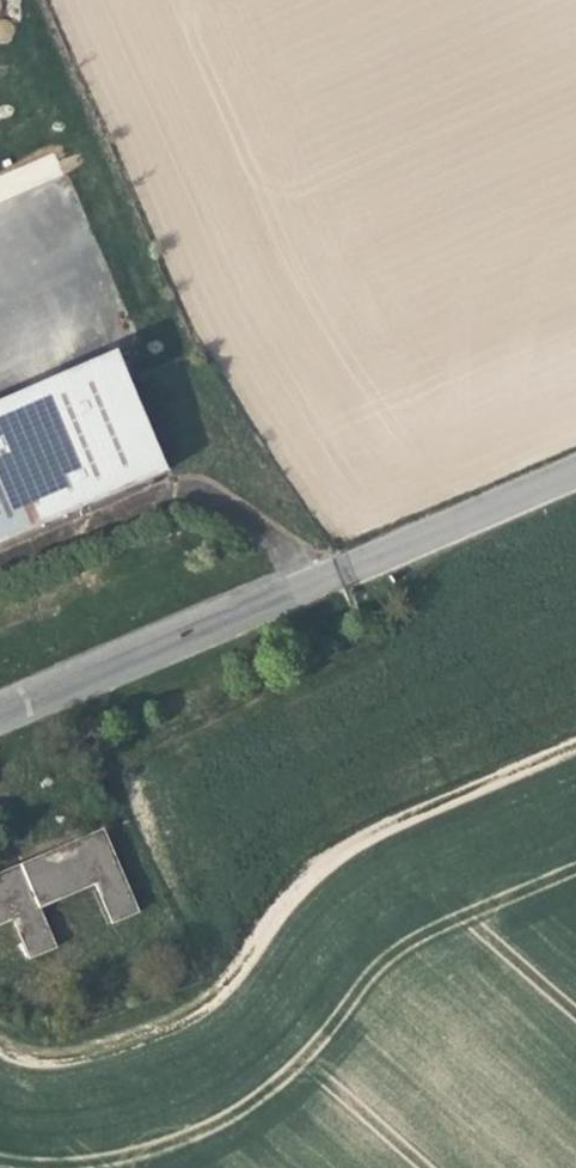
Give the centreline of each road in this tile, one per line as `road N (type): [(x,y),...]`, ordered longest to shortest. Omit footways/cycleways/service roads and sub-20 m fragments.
road 1 (track): [(0,1045),(58,1058),(200,999),(241,971),(317,873),(350,850),(575,753)]
road 2 (unclassified): [(575,472),(362,562)]

